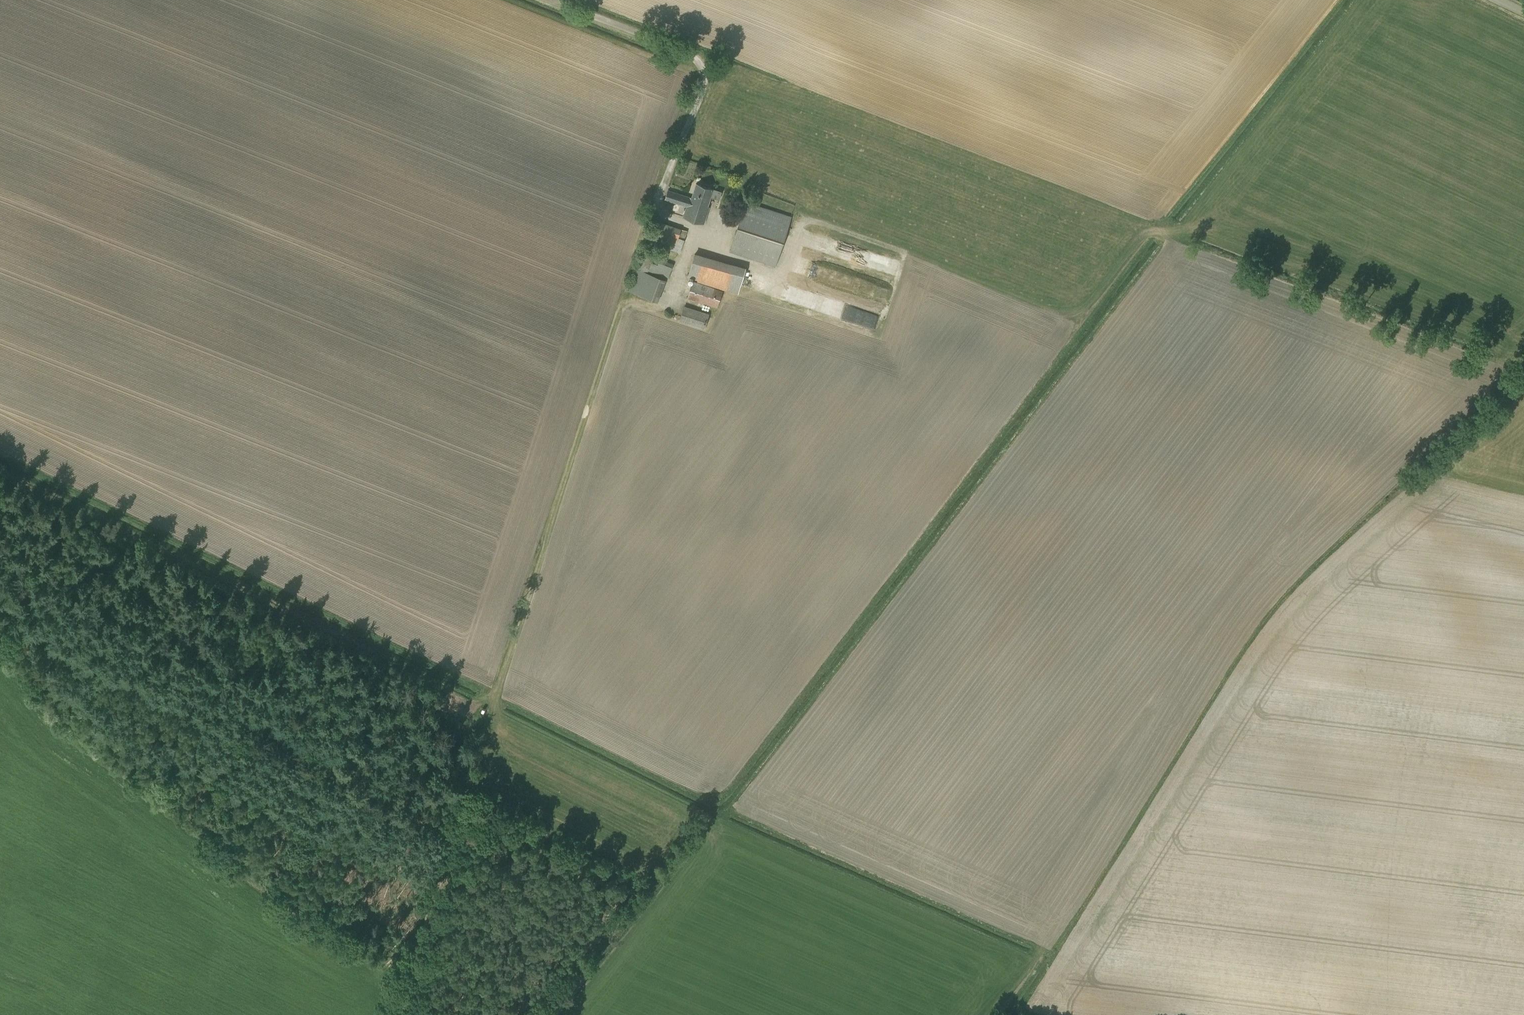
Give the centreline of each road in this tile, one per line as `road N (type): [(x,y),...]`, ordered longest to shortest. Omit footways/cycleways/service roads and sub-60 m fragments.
road 1 (track): [(399,1014),(499,698)]
road 2 (track): [(655,207),(701,95),(700,62),(550,0)]

